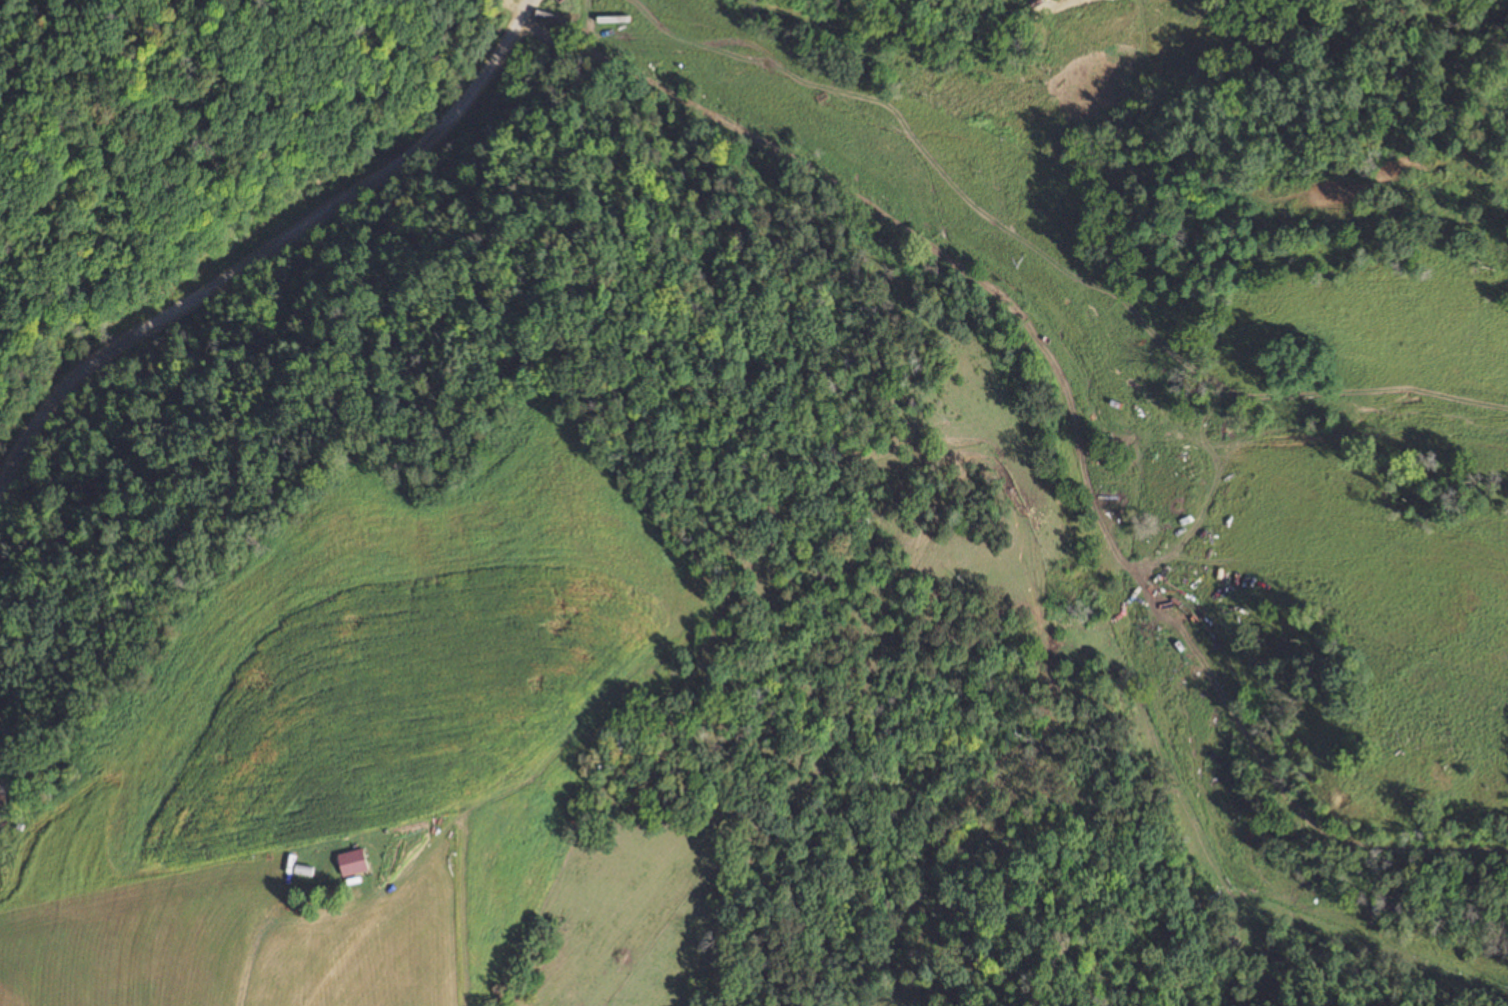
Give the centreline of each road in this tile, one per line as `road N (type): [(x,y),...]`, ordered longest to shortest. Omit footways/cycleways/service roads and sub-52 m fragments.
road 1 (residential): [(1507,877),(1338,877),(1256,812),(1193,690),(1181,637),(1018,480),(989,363),(524,82)]
road 2 (residential): [(0,565),(82,438),(524,82),(561,0)]

